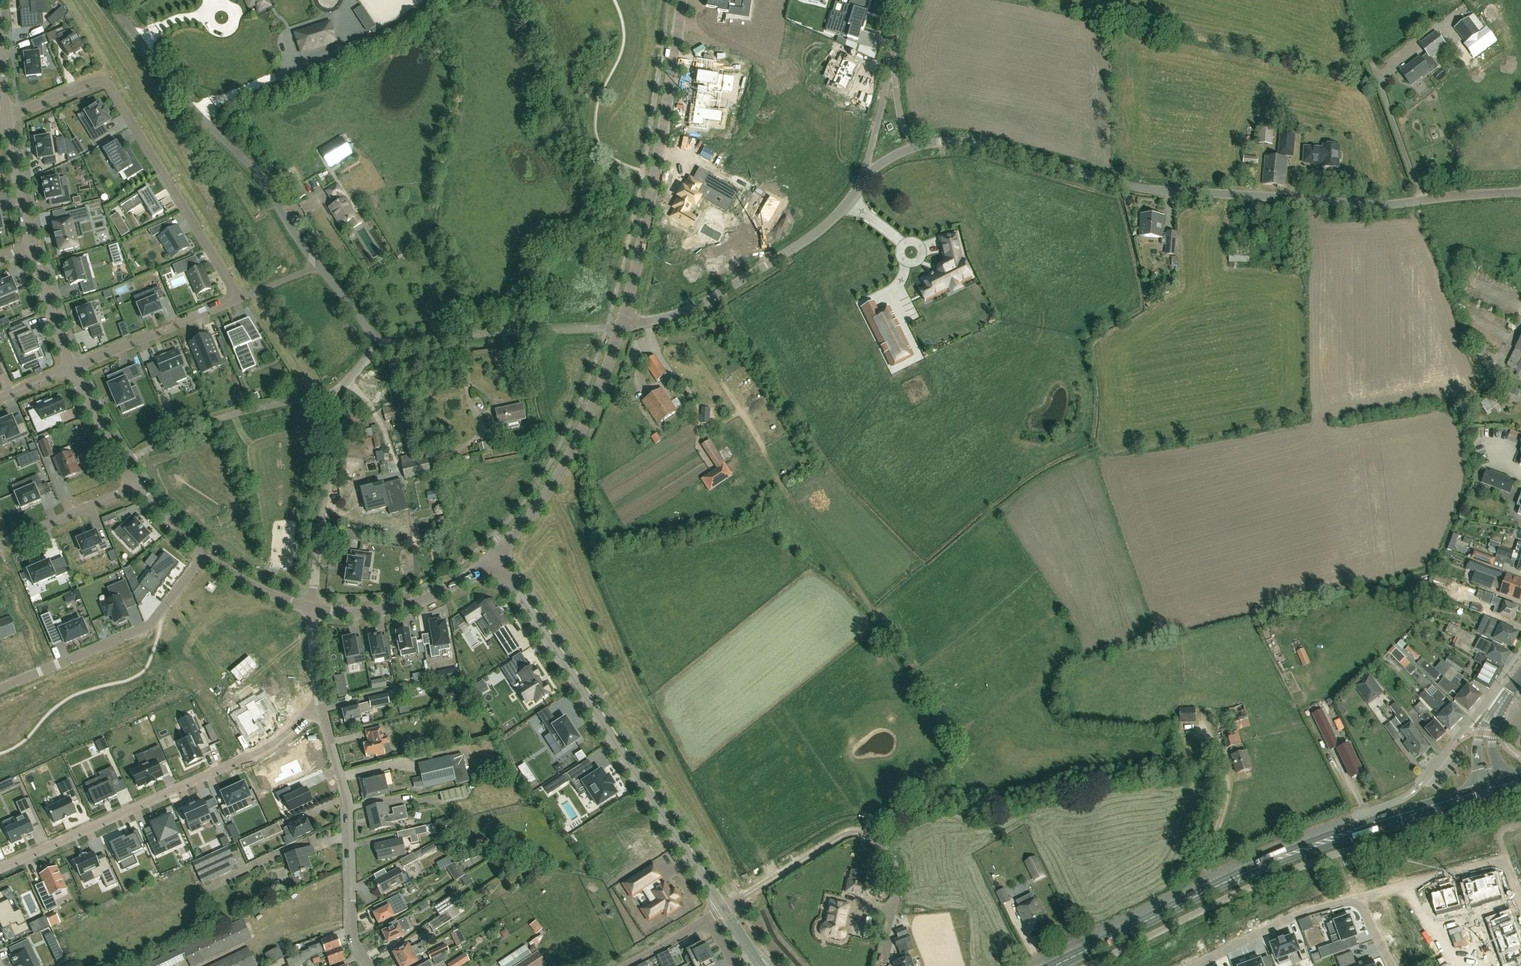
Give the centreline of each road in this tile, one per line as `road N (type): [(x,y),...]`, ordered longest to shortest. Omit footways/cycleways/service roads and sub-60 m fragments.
road 1 (residential): [(1520,191),(1365,205),(1290,203),(1141,189),(970,142),(915,148)]
road 2 (residential): [(72,367),(229,302),(233,288),(105,81),(7,117)]
road 3 (primary): [(1053,965),(1292,853),(1495,789)]
road 4 (unclassified): [(377,334),(305,250),(257,174),(186,100),(110,0)]
road 5 (residential): [(723,909),(491,560)]
road 6 (residential): [(316,705),(268,748),(0,868)]
road 7 (unclassified): [(622,327),(656,175),(682,0)]
road 8 (residential): [(879,963),(897,879),(885,852),(861,833),(842,836),(723,909)]
road 9 (residential): [(622,327),(698,306),(753,278),(831,224),(864,172)]
road 10 (unclassified): [(491,560),(569,461),(622,327)]
road 11 (residential): [(370,965),(354,935),(348,795),(316,705)]
road 12 (residential): [(205,553),(148,626),(0,688)]
road 13 (residential): [(393,343),(622,327)]
road 14 (residential): [(122,463),(221,418),(335,399)]
road 15 (residential): [(312,609),(335,399)]
road 16 (residential): [(491,560),(417,603),(376,613),(312,609)]
road 17 (residential): [(1191,965),(1305,910),(1358,897)]
road 18 (residential): [(138,488),(0,544)]
road 19 (residential): [(33,246),(7,117)]
road 20 (residential): [(72,367),(33,246)]
road 21 (residential): [(312,609),(250,585),(205,553)]
road 22 (residential): [(895,55),(864,172)]

